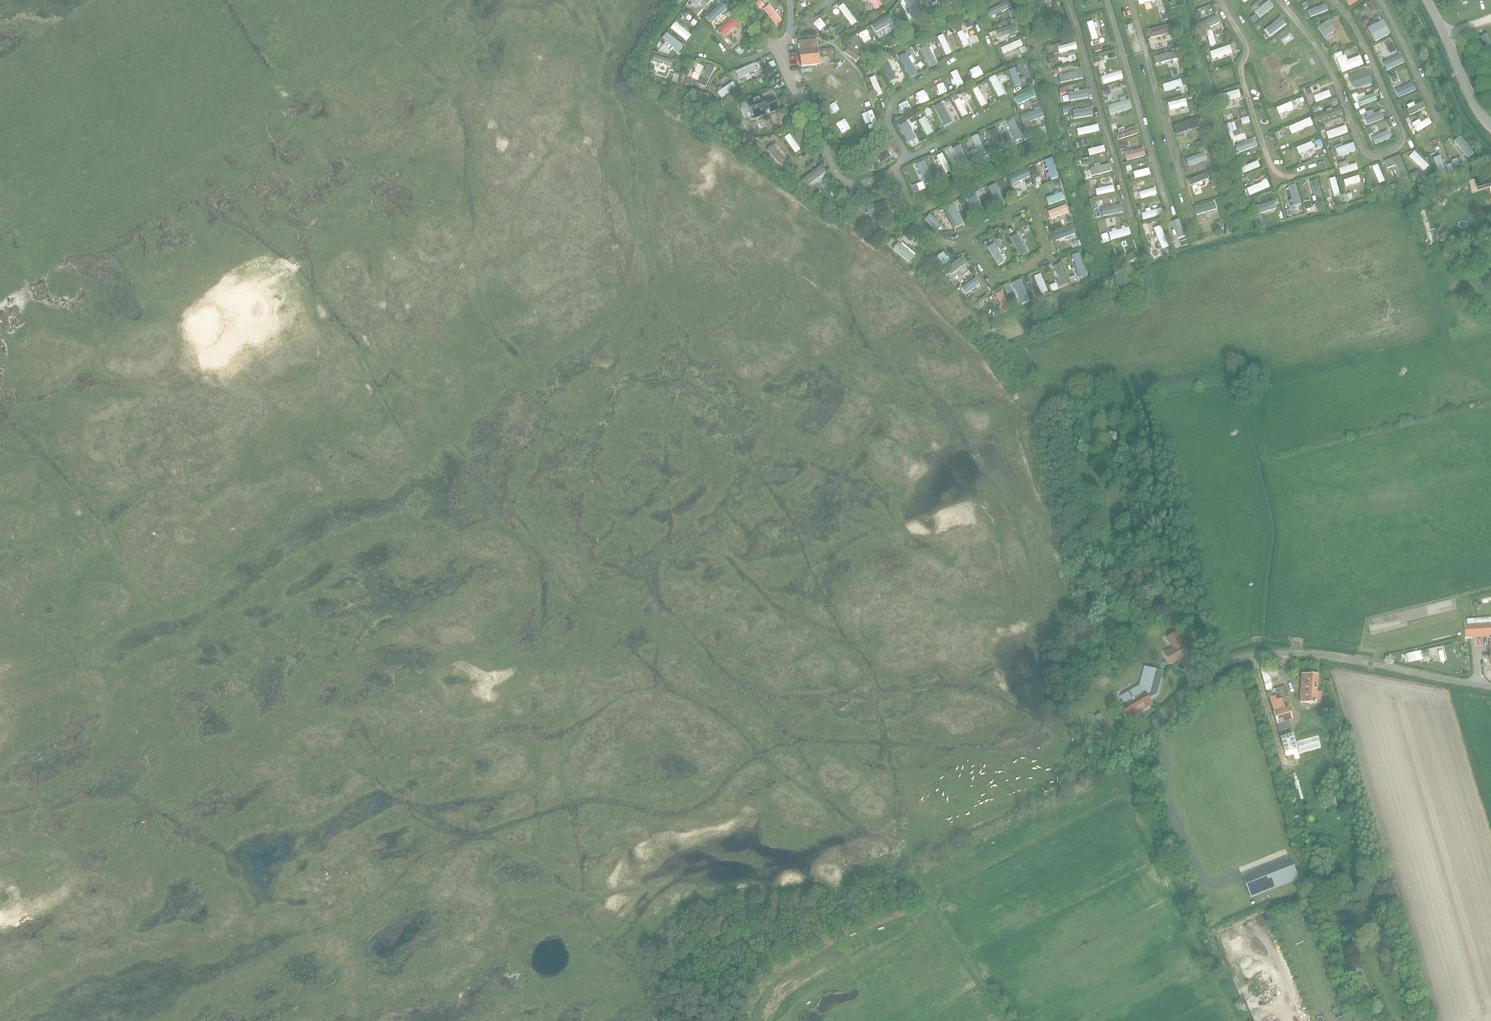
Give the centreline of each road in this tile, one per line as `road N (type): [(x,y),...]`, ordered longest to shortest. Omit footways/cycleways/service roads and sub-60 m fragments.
road 1 (unclassified): [(1143,731),(1225,660),(1259,654),(1490,687)]
road 2 (unclassified): [(1490,126),(1426,0)]

